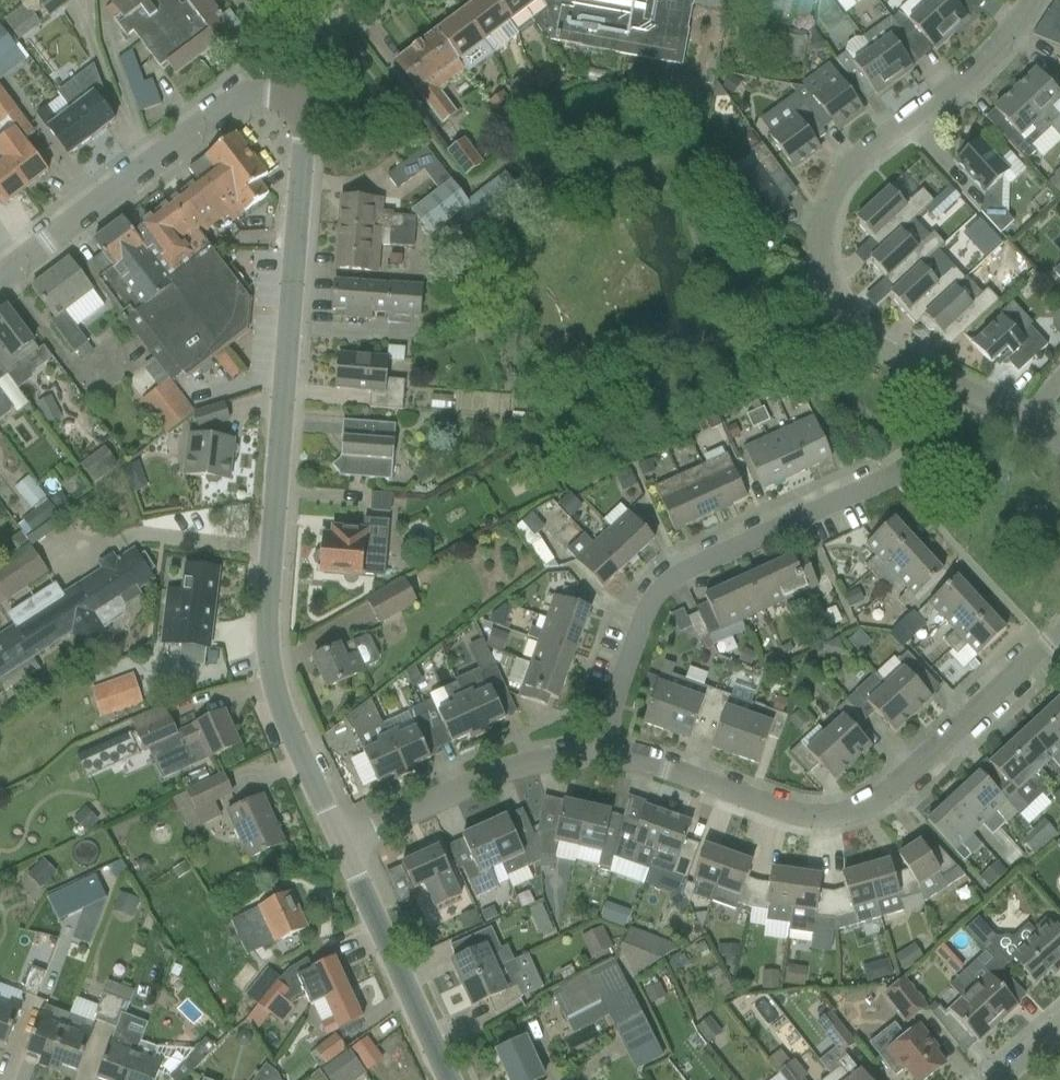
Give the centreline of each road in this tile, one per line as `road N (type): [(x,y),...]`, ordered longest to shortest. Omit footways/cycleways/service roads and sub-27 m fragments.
road 1 (tertiary): [(339,837),(286,721),(270,639),(305,93)]
road 2 (residential): [(960,395),(857,326),(838,302),(823,234),(826,211),(843,172),(978,67),(1030,0)]
road 3 (residential): [(611,757),(629,635),(653,596),(704,556),(886,479),(925,447),(960,395)]
road 4 (residential): [(611,757),(781,814),(863,814),(897,799),(1059,637)]
road 5 (residential): [(0,278),(217,114),(264,92),(305,93)]
road 6 (residential): [(339,837),(520,761),(611,757)]
road 7 (tertiary): [(450,1079),(339,837)]

